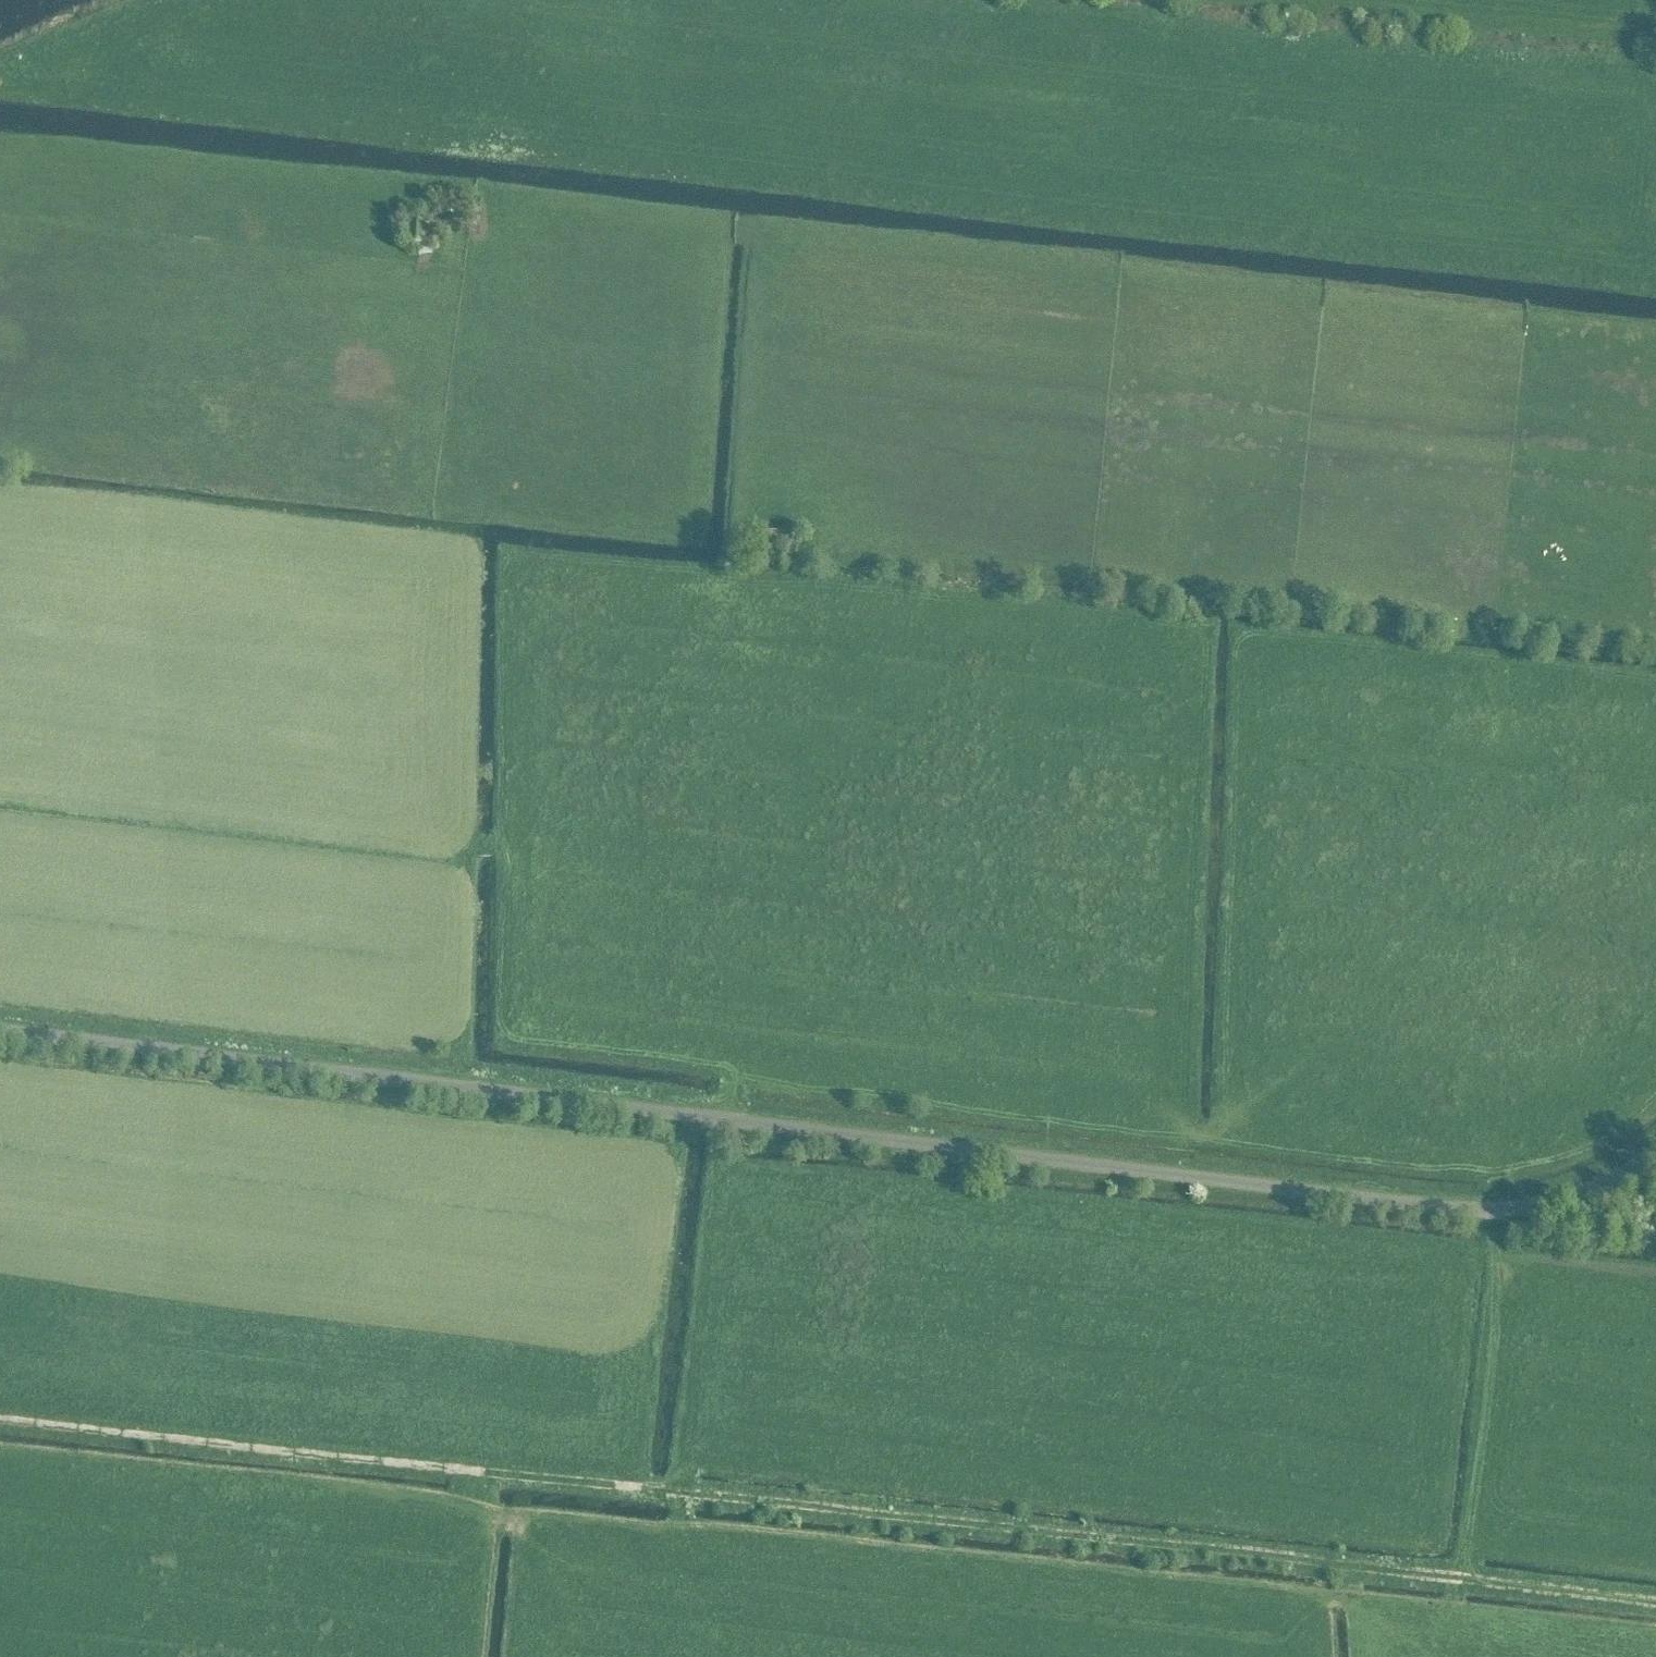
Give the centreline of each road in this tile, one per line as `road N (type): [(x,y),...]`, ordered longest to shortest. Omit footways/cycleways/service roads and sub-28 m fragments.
road 1 (unclassified): [(0,1016),(495,1076),(1483,1214),(1584,1191),(1655,1149)]

